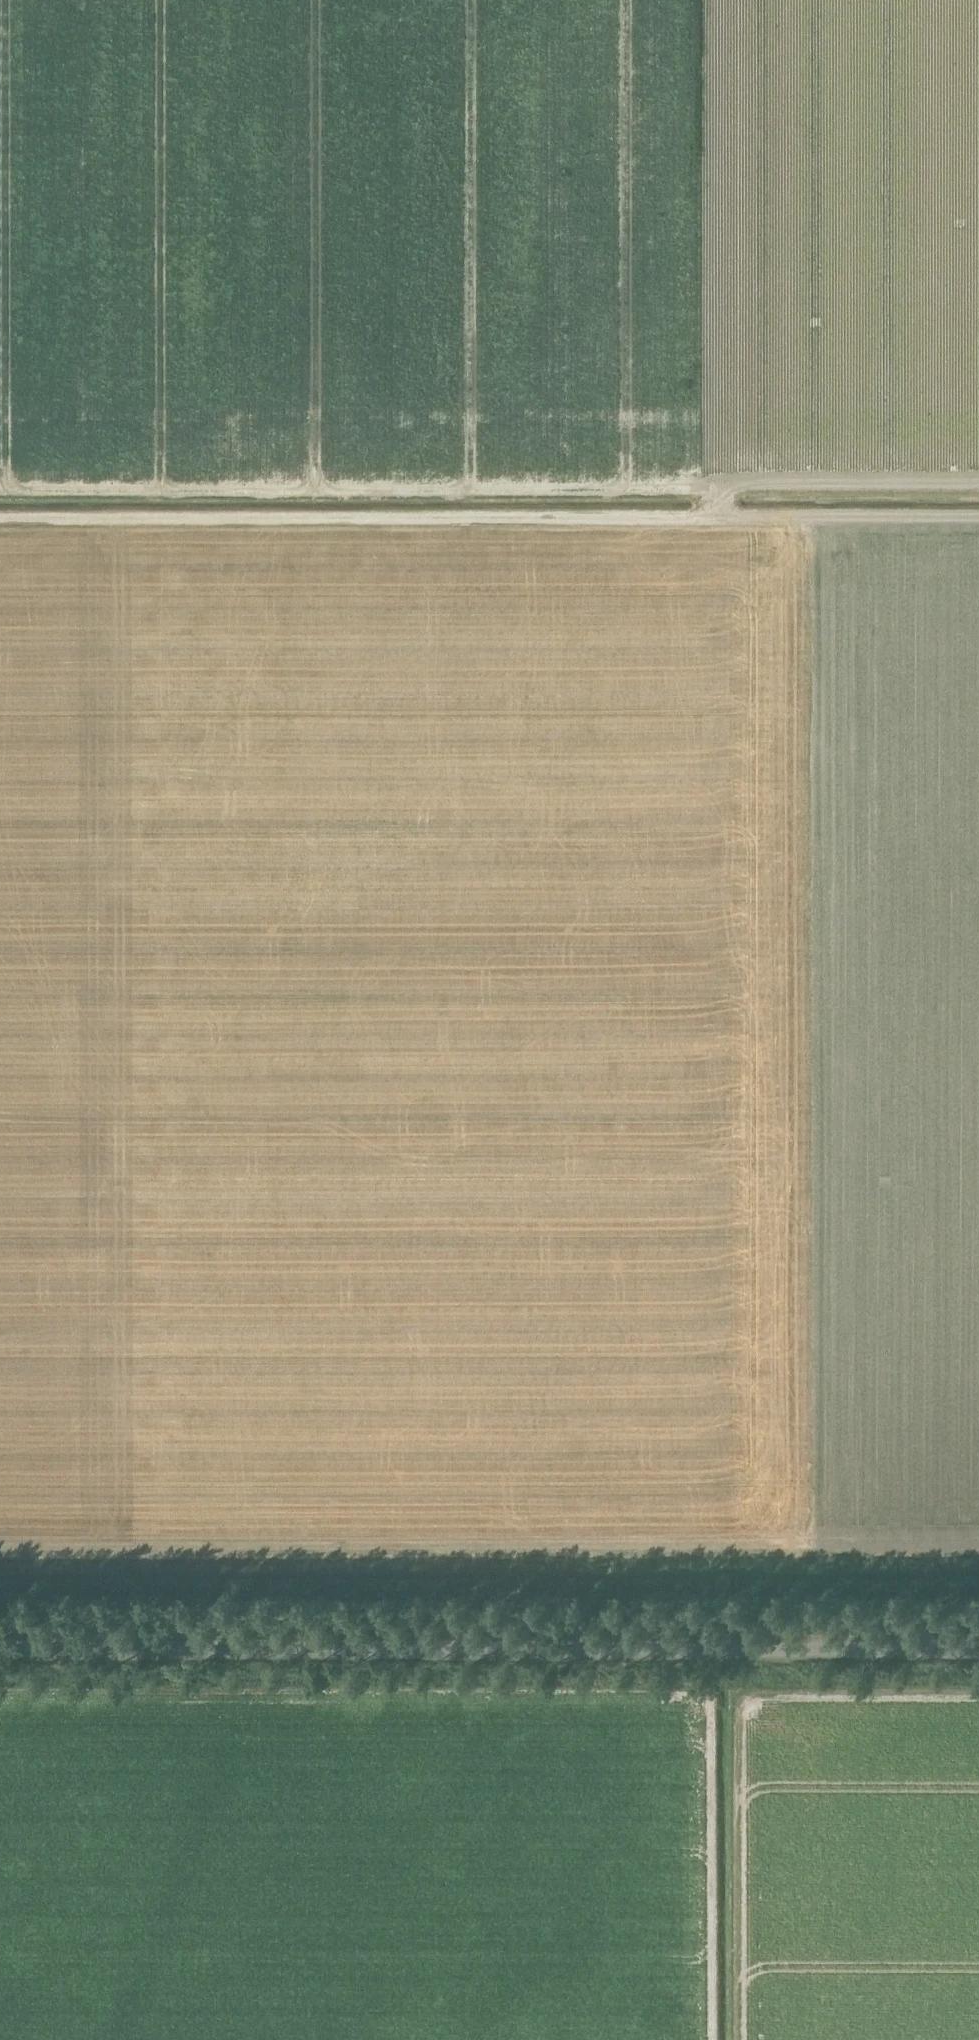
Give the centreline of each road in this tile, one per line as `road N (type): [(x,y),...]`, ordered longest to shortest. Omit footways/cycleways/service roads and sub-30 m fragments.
road 1 (unclassified): [(978,1649),(0,1649)]

